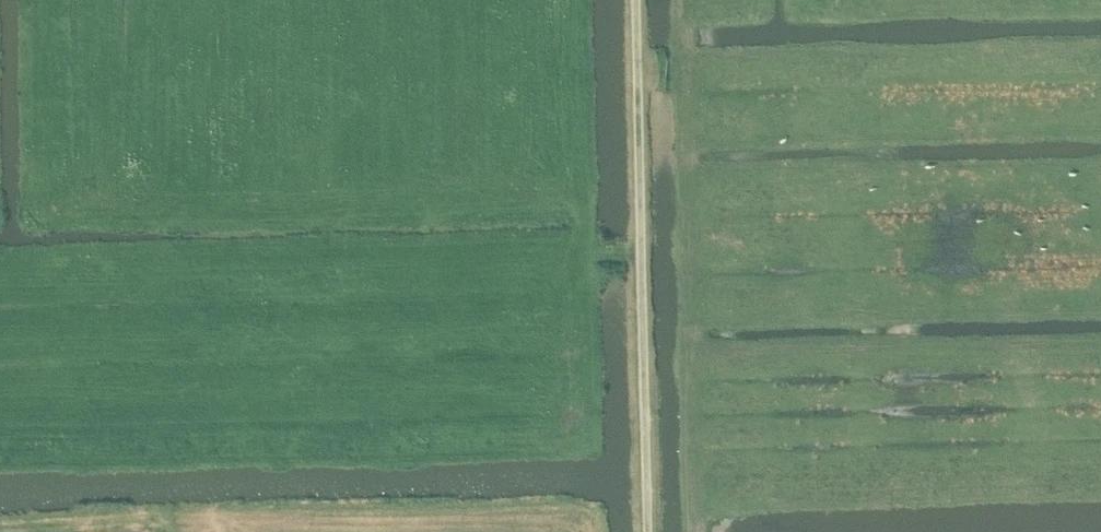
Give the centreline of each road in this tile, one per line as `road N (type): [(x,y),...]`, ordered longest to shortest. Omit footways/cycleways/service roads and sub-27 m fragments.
road 1 (track): [(648,531),(636,0)]

